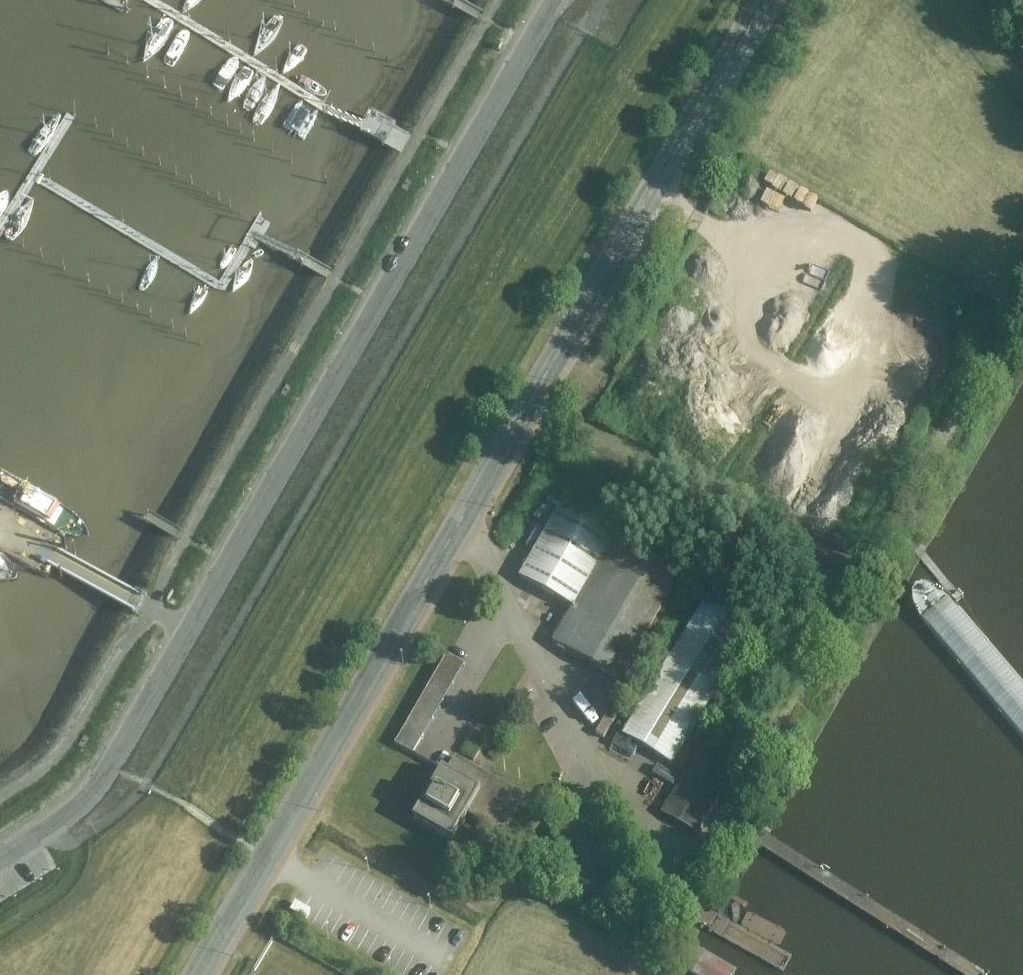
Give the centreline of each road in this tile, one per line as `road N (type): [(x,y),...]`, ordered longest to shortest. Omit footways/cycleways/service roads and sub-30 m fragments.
road 1 (unclassified): [(558,0),(113,766),(71,813),(0,857)]
road 2 (track): [(157,610),(172,566),(500,0)]
road 3 (tertiary): [(766,0),(463,521)]
road 4 (tertiary): [(463,521),(202,974)]
road 5 (unclassified): [(463,521),(673,900)]
road 6 (track): [(157,610),(63,746),(0,794)]

